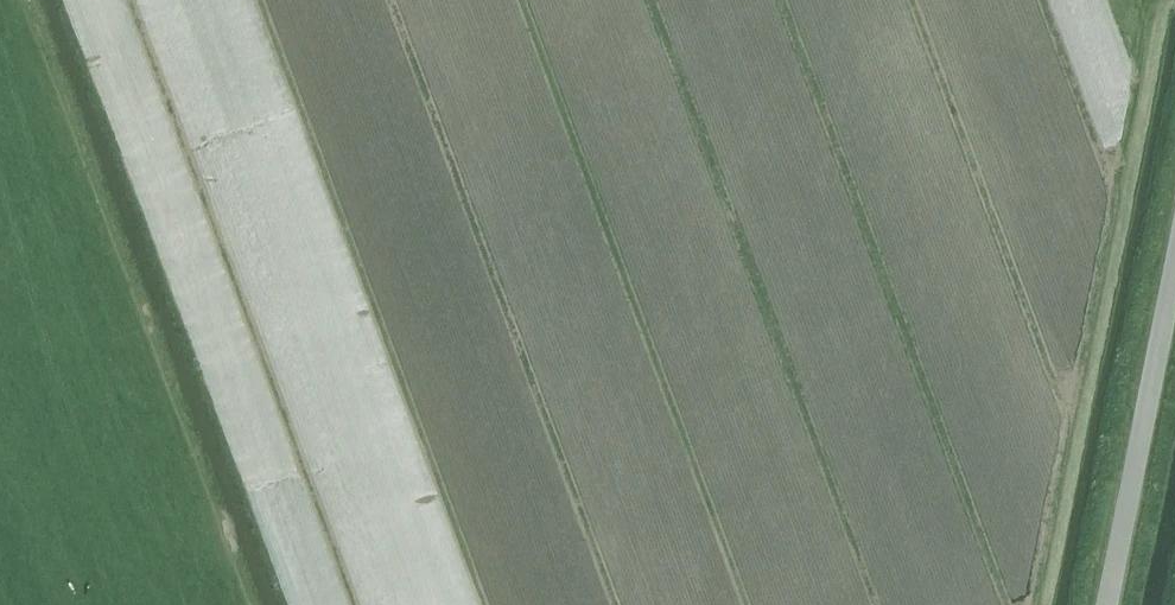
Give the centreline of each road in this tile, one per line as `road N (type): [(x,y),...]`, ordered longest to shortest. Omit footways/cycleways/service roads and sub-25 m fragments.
road 1 (unclassified): [(1108,604),(1174,272)]

